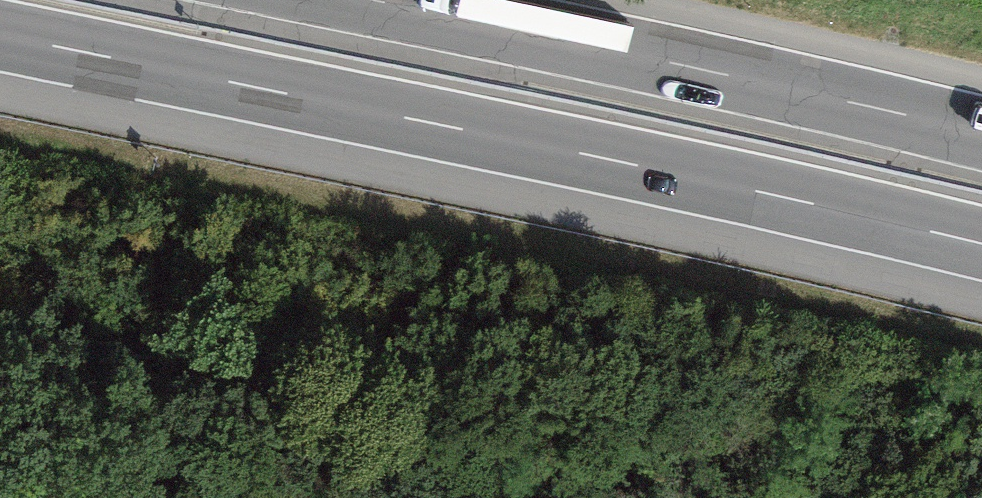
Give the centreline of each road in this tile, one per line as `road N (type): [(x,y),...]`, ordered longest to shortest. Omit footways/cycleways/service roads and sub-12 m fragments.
road 1 (motorway): [(0,37),(778,196),(981,247)]
road 2 (motorway): [(981,132),(377,0)]

